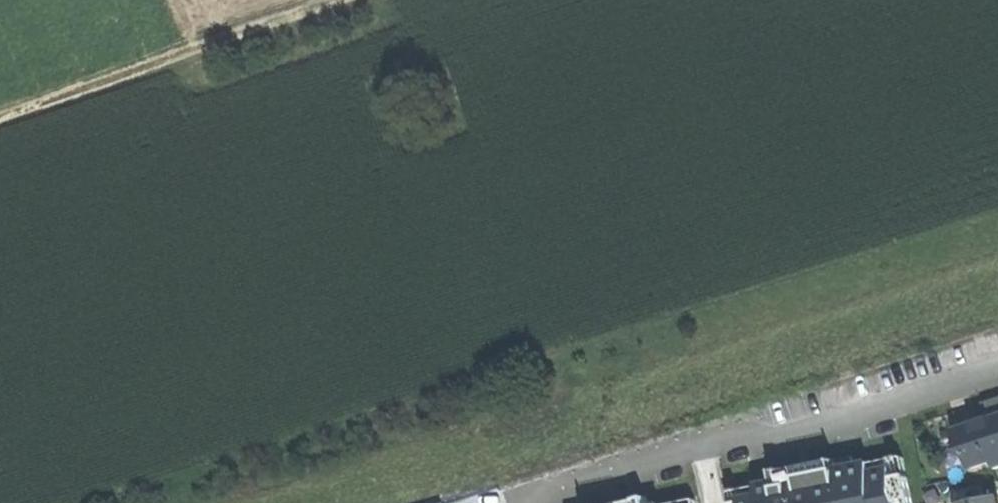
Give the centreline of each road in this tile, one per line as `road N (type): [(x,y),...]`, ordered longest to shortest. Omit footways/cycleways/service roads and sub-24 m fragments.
road 1 (residential): [(997,368),(772,436),(729,433),(527,496),(527,502)]
road 2 (track): [(342,0),(0,114)]

